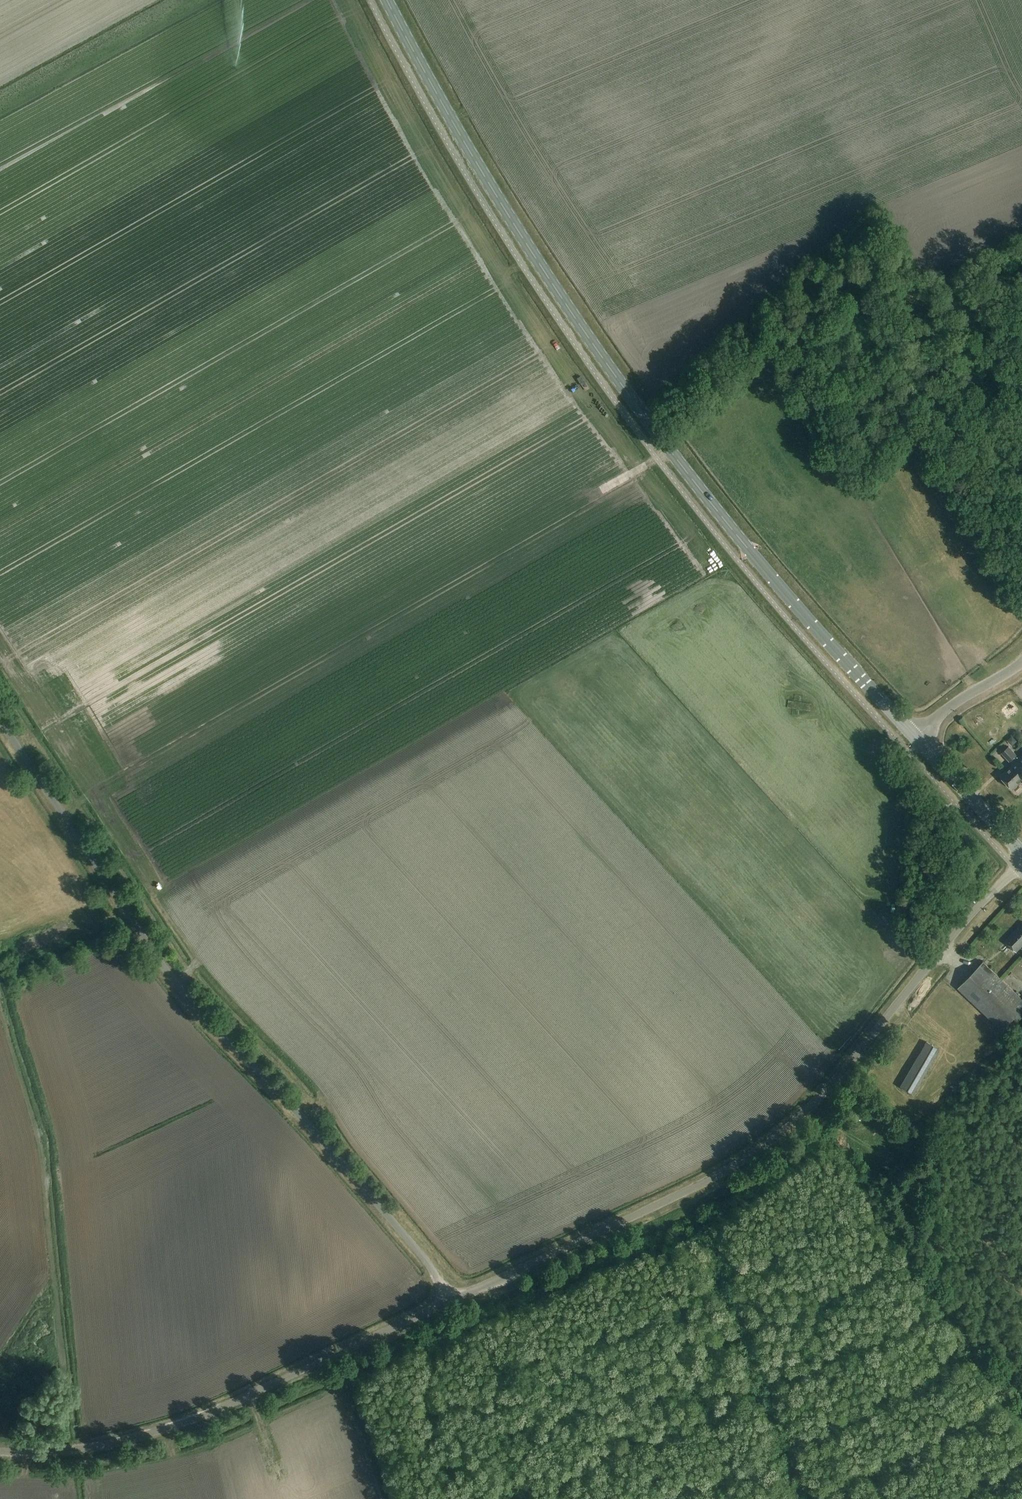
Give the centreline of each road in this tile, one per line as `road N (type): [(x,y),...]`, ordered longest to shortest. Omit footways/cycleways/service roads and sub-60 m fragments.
road 1 (primary): [(916,738),(749,553),(650,426),(477,163),(387,0)]
road 2 (unclassified): [(448,1301),(423,1256),(165,968),(0,719)]
road 3 (unclassified): [(448,1301),(720,1174),(769,1142),(836,1080),(969,916),(1021,863)]
road 4 (unclassified): [(0,1451),(92,1447),(167,1428),(448,1301)]
road 5 (primary): [(1021,854),(916,738)]
road 6 (unclassified): [(916,738),(947,709),(1021,663)]

